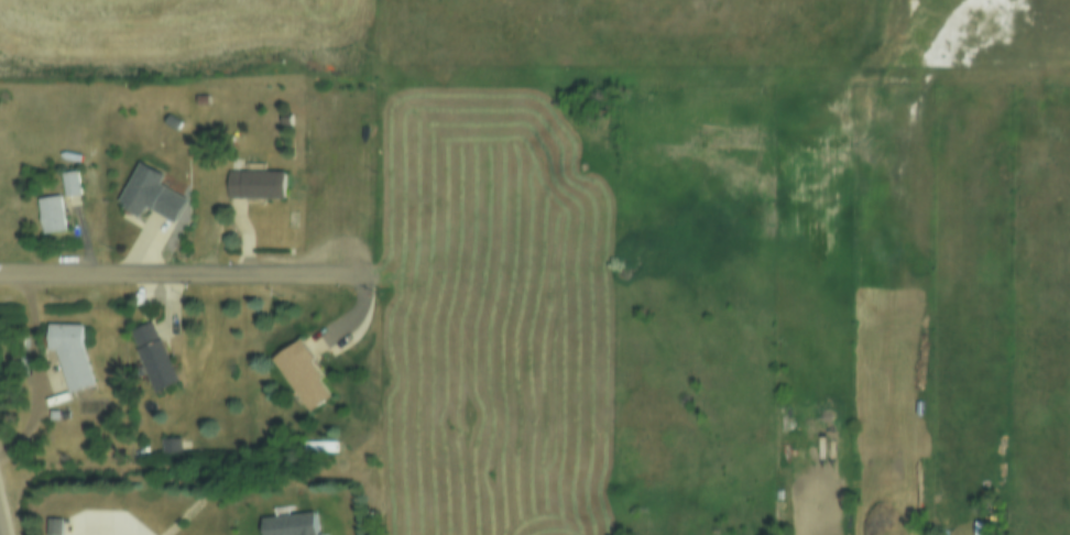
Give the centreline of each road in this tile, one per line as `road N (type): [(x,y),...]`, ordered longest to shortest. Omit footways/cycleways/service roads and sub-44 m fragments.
road 1 (residential): [(365,277),(0,275)]

